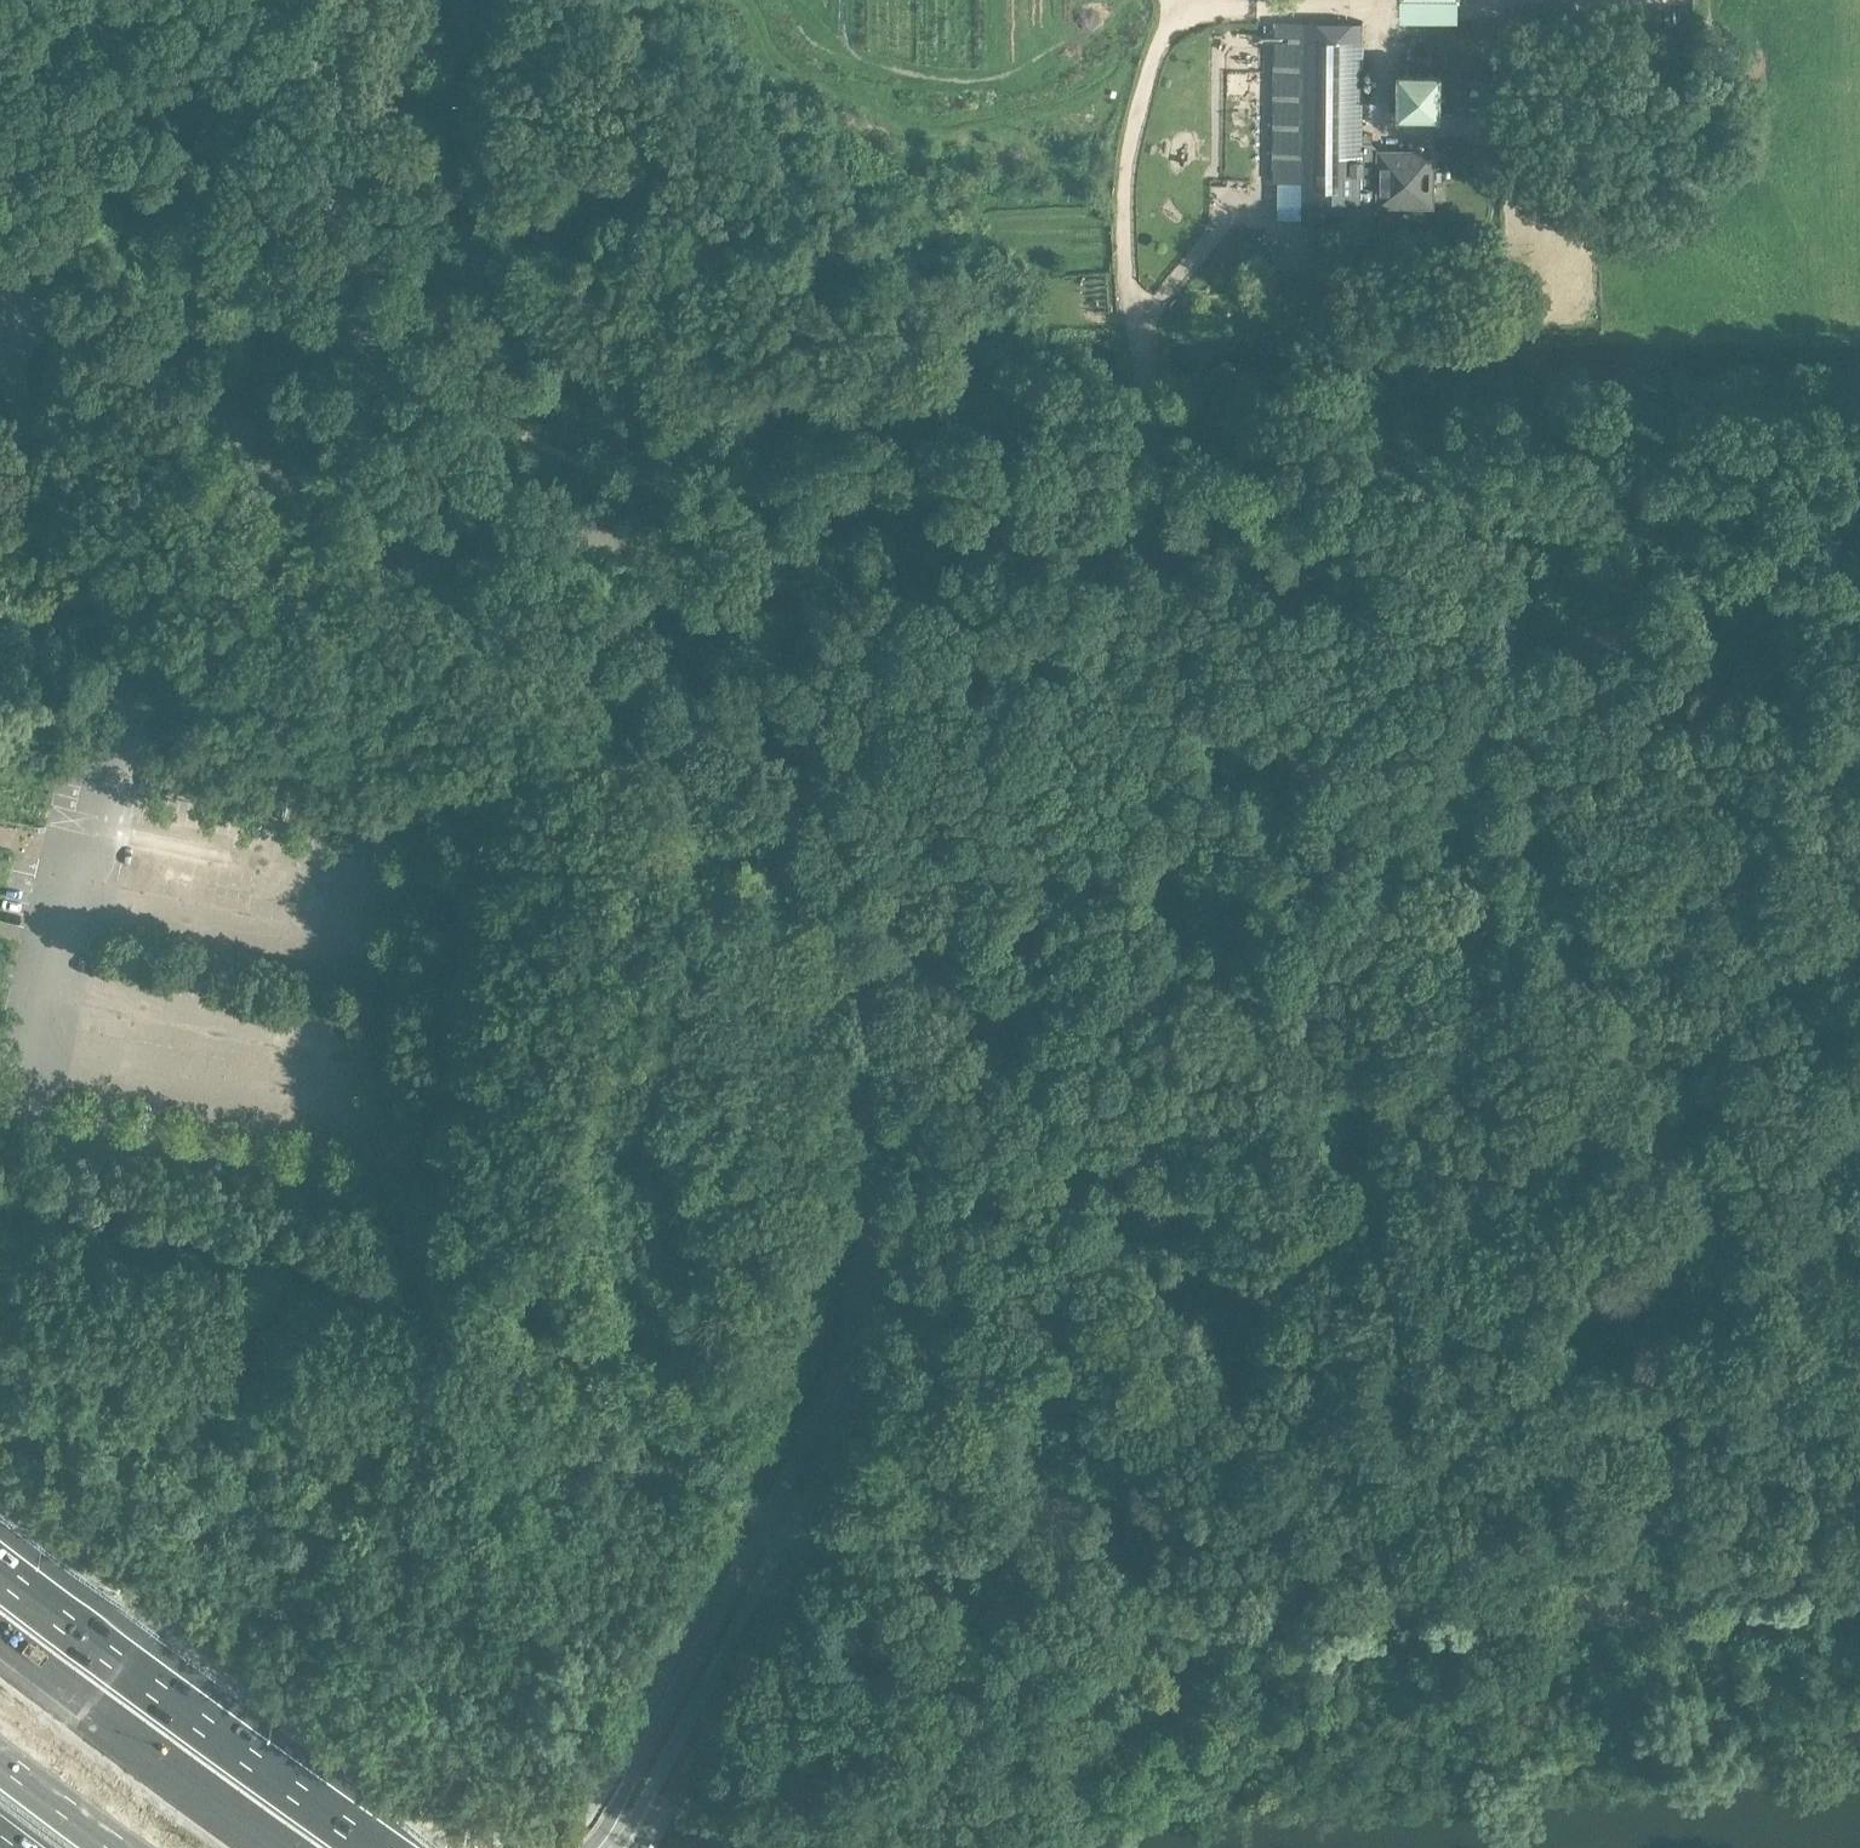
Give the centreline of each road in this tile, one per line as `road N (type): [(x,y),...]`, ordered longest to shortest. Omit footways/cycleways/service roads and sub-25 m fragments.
road 1 (tertiary): [(587,1847),(769,1518),(865,1304),(880,1137),(854,992),(748,806),(648,699),(294,474),(0,258)]
road 2 (motorway): [(316,1847),(0,1615)]
road 3 (motorway): [(0,1768),(115,1847)]

